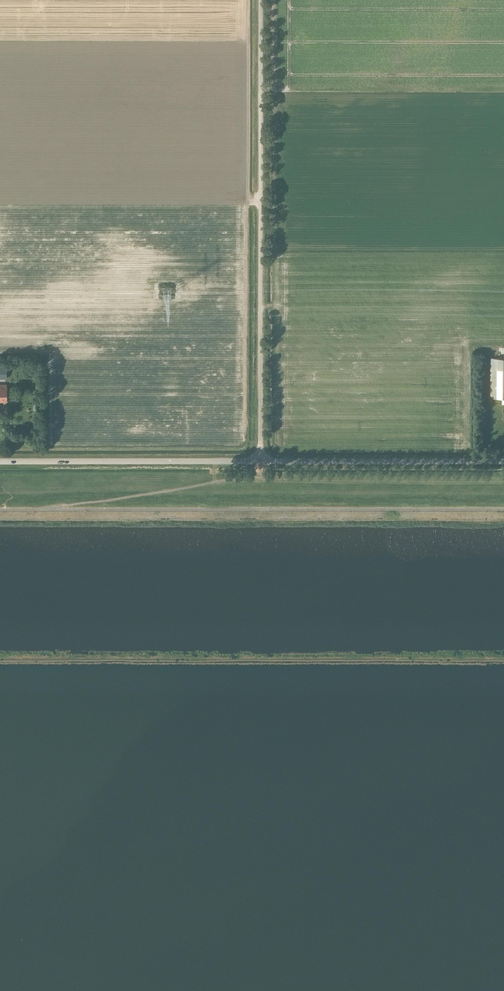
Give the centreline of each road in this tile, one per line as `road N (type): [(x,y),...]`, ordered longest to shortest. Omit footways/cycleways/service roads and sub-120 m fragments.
road 1 (unclassified): [(503,510),(0,510)]
road 2 (unclassified): [(260,461),(261,0)]
road 3 (unclassified): [(260,461),(0,461)]
road 4 (unclassified): [(276,461),(503,461)]

